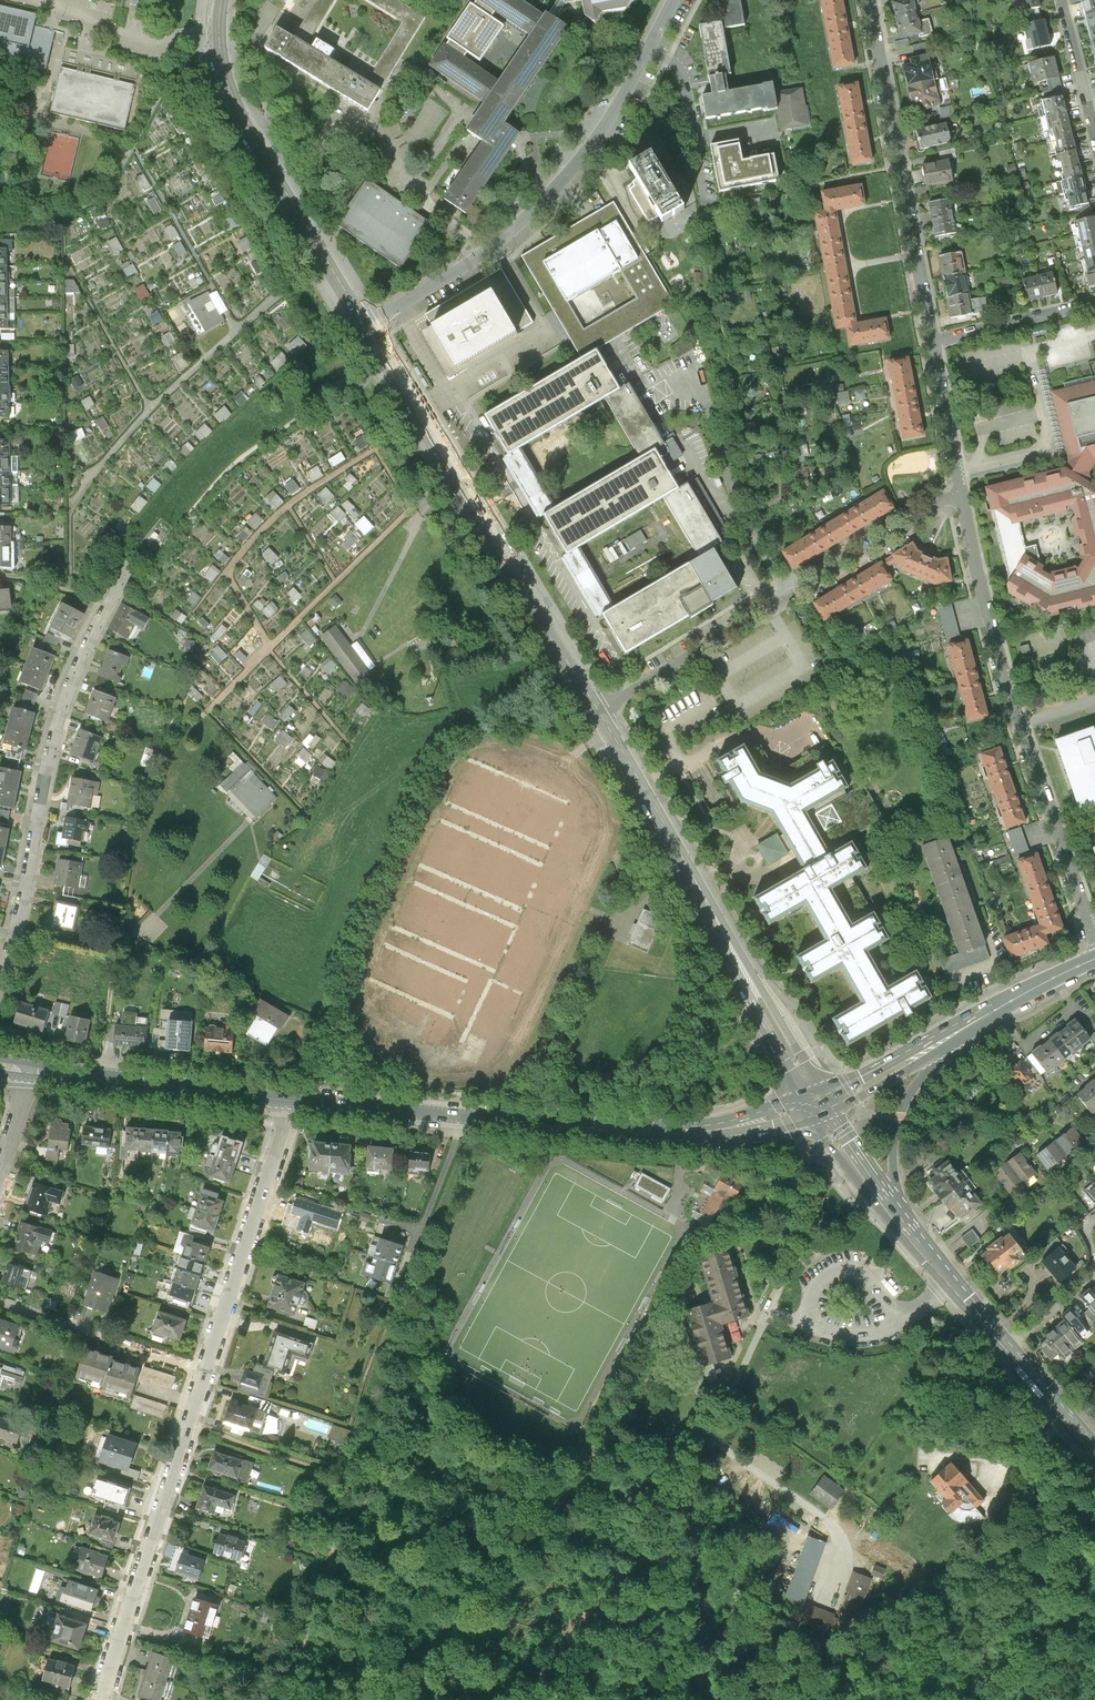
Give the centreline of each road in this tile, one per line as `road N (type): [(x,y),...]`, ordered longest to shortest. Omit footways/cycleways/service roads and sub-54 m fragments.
road 1 (residential): [(287,1100),(103,1699)]
road 2 (primary): [(287,1100),(671,1135),(738,1129),(820,1103)]
road 3 (residential): [(1094,942),(1018,718),(961,494)]
road 4 (residential): [(366,326),(489,250),(566,177),(622,99),(674,0)]
road 5 (secondary): [(820,1103),(596,712)]
road 6 (secondary): [(596,712),(366,326)]
road 7 (residential): [(0,985),(50,749),(72,682),(126,577)]
road 8 (residential): [(596,712),(961,494)]
road 9 (secondary): [(366,326),(230,91),(221,0)]
road 10 (residential): [(932,340),(869,0)]
road 11 (primary): [(903,1220),(1094,1449)]
road 12 (primary): [(28,1070),(287,1100)]
road 13 (track): [(672,1516),(644,1558),(552,1650),(523,1699)]
road 14 (primary): [(903,1220),(893,1157),(899,1116),(958,1031)]
road 15 (residential): [(1094,303),(932,340)]
road 16 (residential): [(961,494),(932,340)]
road 17 (primary): [(820,1103),(958,1031)]
road 18 (primary): [(958,1031),(1094,959)]
road 19 (primary): [(820,1103),(903,1220)]
road 20 (residential): [(125,1340),(0,1302)]
road 21 (residential): [(1063,0),(1094,125)]

